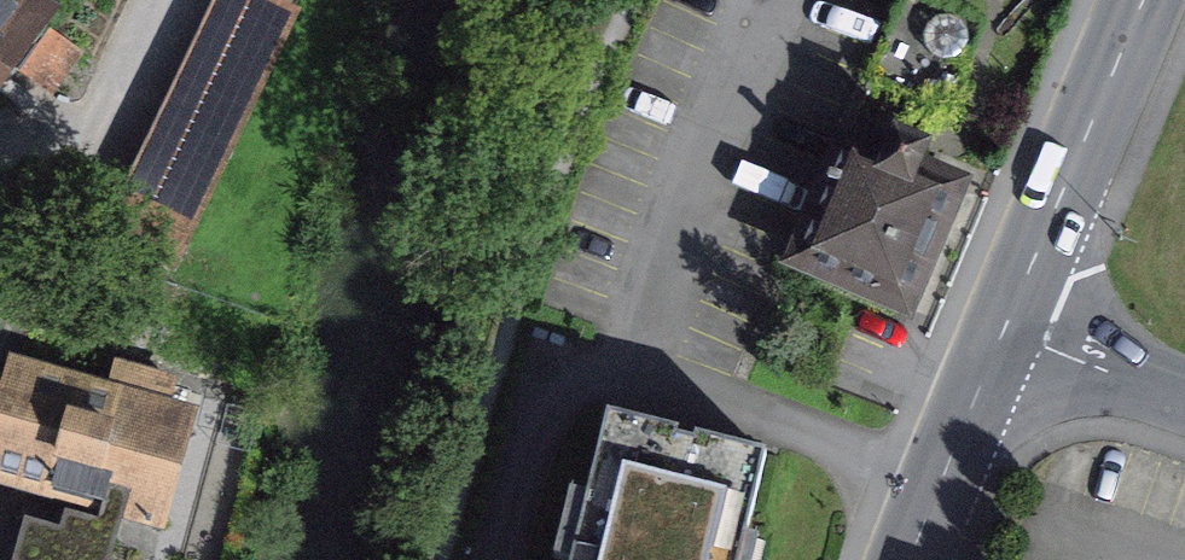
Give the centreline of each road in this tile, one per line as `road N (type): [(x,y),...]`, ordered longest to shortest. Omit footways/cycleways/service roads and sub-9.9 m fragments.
road 1 (primary): [(1003,332),(1144,0)]
road 2 (residential): [(151,0),(0,326)]
road 3 (primary): [(911,559),(1003,332)]
road 4 (residential): [(1184,395),(1003,332)]

